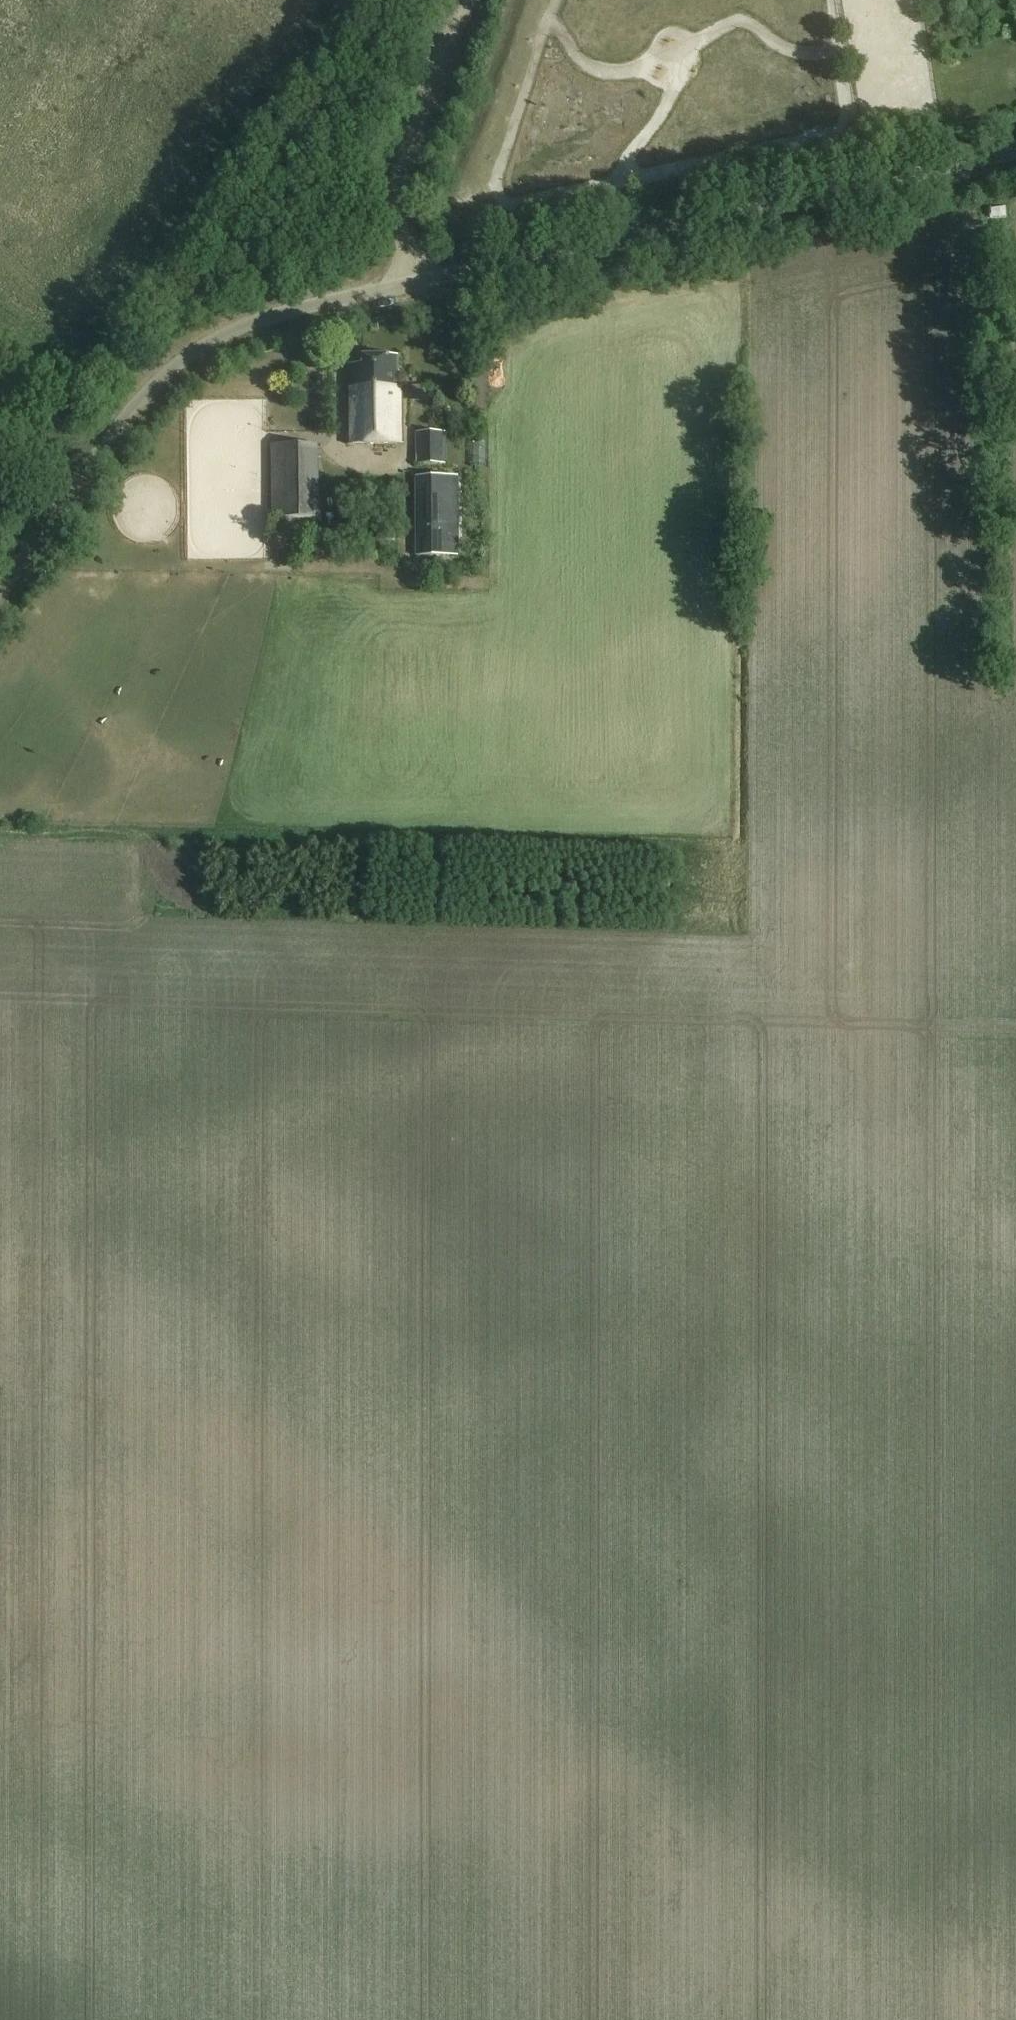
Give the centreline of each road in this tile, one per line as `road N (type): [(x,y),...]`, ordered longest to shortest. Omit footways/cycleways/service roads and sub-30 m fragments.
road 1 (tertiary): [(0,590),(128,416),(171,366),(215,336),(281,311),(414,279),(1015,150)]
road 2 (track): [(414,279),(399,209),(401,165),(459,0)]

